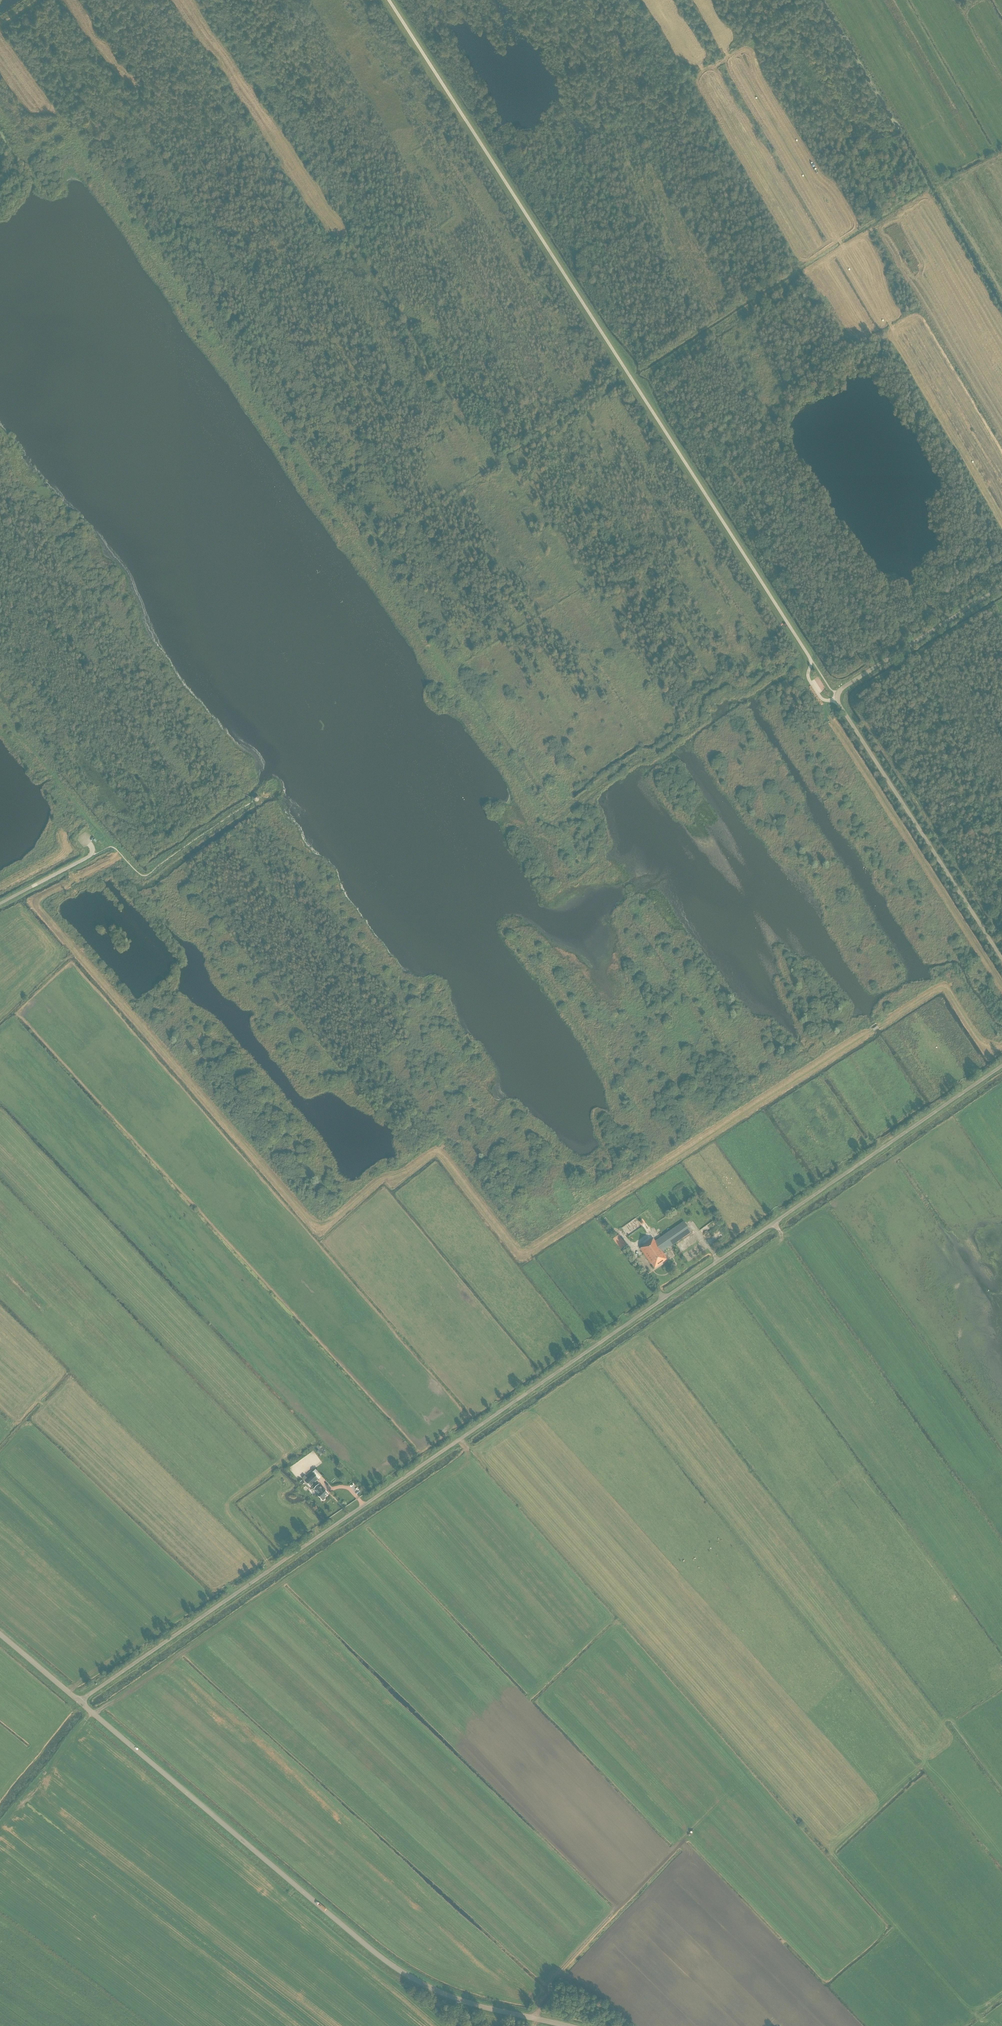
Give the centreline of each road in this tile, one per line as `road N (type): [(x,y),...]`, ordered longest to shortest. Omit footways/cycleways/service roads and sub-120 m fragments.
road 1 (unclassified): [(80,1701),(1001,1065)]
road 2 (unclassified): [(837,700),(821,699),(808,677),(811,659),(389,0)]
road 3 (tertiary): [(571,2025),(459,1998),(392,1965),(80,1701)]
road 4 (unclassified): [(1001,959),(837,700)]
road 5 (unclassified): [(837,700),(841,689),(1001,587)]

